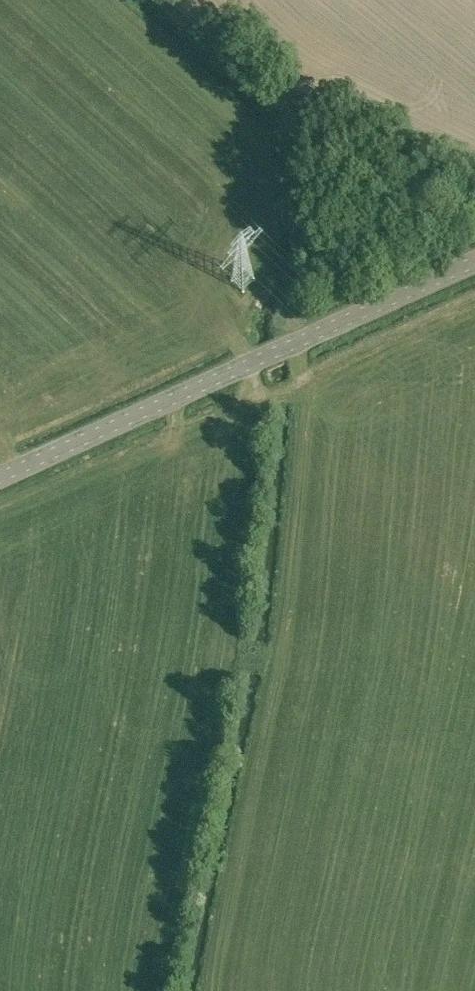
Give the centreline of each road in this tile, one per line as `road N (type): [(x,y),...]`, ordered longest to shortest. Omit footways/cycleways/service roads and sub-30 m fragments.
road 1 (tertiary): [(0,478),(474,264)]

